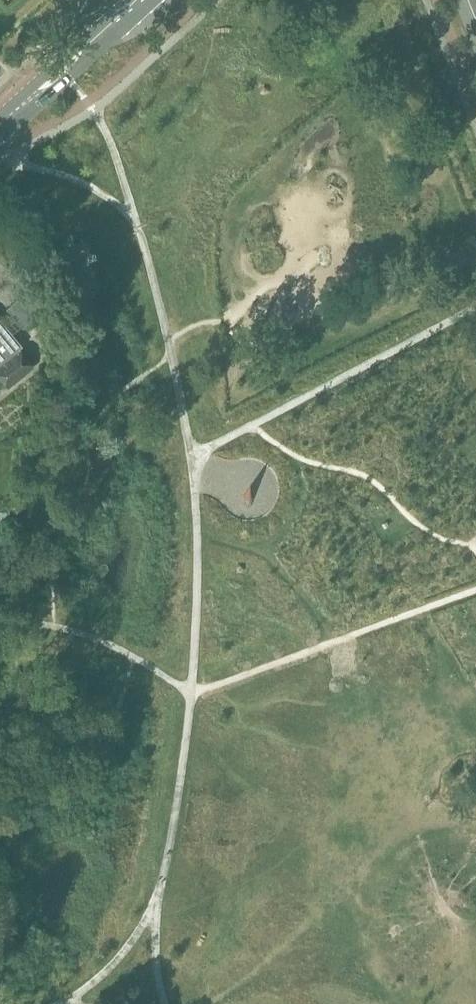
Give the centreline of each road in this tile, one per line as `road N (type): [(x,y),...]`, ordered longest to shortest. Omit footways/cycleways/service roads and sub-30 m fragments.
road 1 (secondary): [(0,127),(136,0)]

